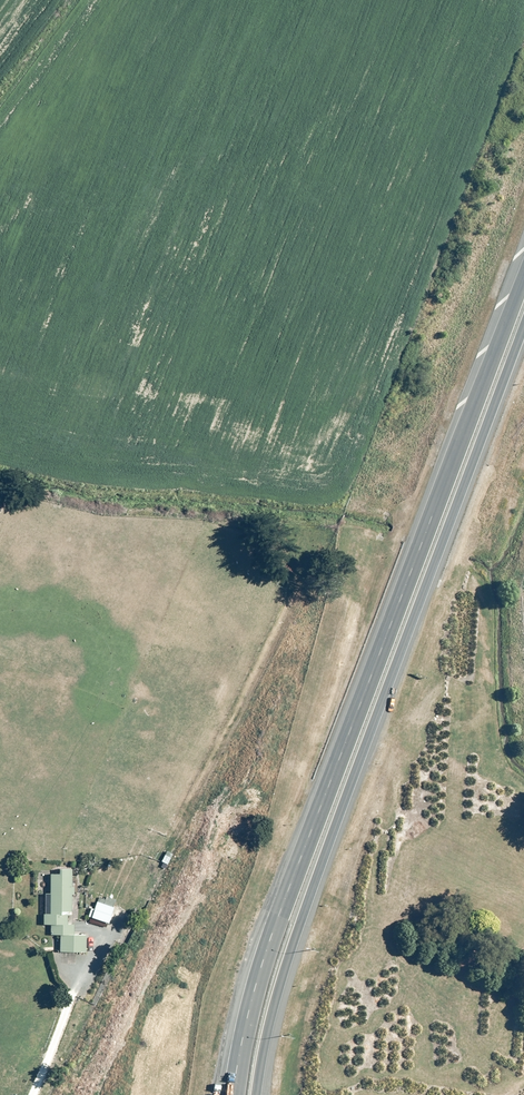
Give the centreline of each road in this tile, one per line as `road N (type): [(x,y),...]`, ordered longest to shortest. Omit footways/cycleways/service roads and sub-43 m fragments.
road 1 (trunk): [(234,1094),(278,917),(523,274)]
road 2 (trunk): [(523,326),(298,927),(256,1094)]

